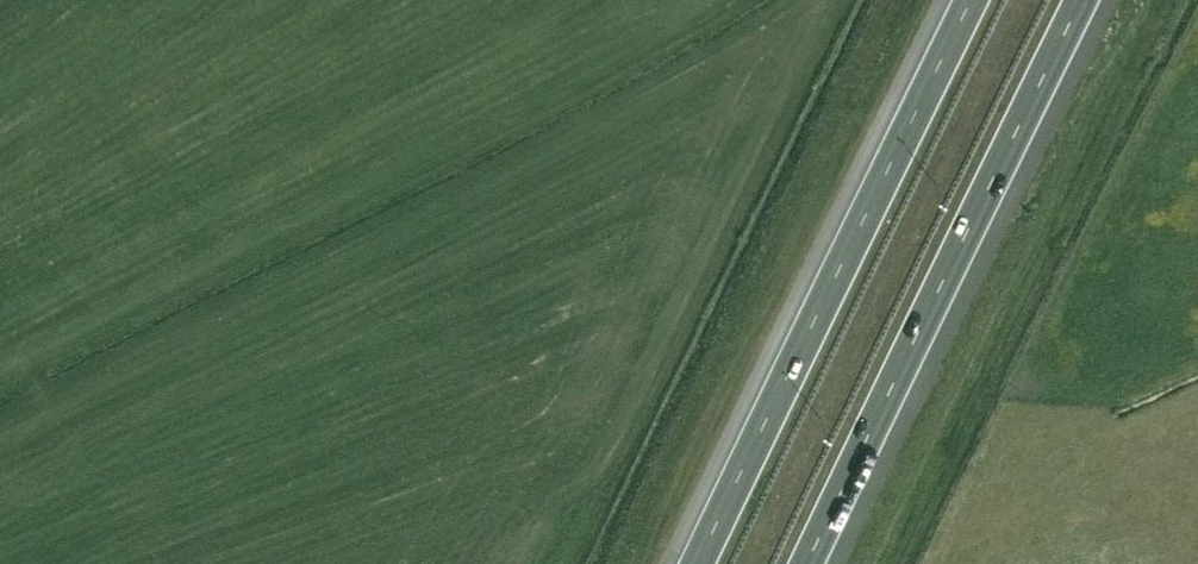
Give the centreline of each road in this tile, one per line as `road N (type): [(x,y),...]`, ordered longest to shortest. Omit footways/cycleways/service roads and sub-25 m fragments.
road 1 (motorway): [(812,563),(1084,0)]
road 2 (motorway): [(969,0),(698,563)]

